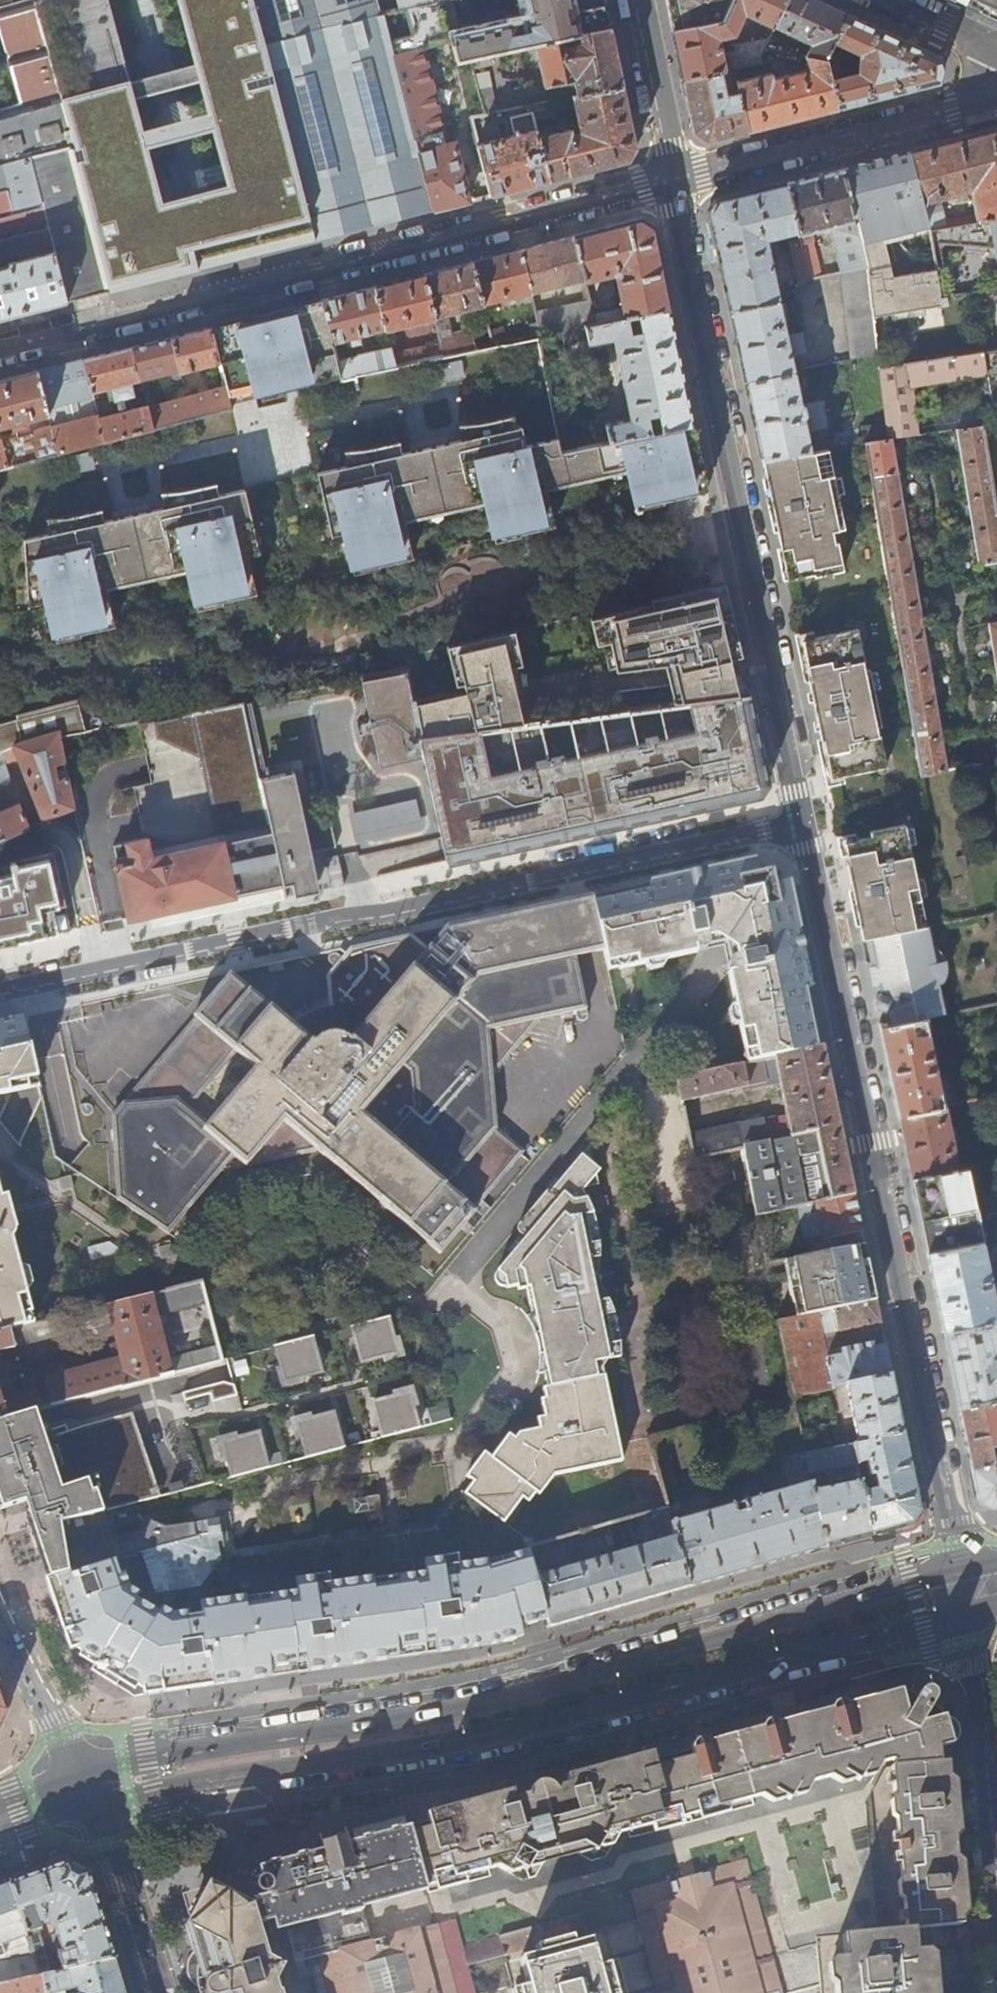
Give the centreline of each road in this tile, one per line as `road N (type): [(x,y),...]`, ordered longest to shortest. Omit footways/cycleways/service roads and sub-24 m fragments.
road 1 (primary): [(965,1571),(545,1689),(147,1758),(83,1789)]
road 2 (primary): [(83,1789),(155,1795),(545,1722),(971,1611)]
road 3 (residential): [(807,820),(341,926),(251,932),(0,986)]
road 4 (residential): [(965,1571),(807,820)]
road 5 (residential): [(674,185),(0,351)]
road 6 (residential): [(807,820),(674,185)]
road 7 (residential): [(674,185),(953,113),(996,87)]
road 8 (residential): [(971,1611),(996,1904)]
road 9 (tertiary): [(160,1992),(130,1894),(83,1789)]
road 10 (residential): [(0,1599),(83,1789)]
road 11 (residential): [(674,185),(642,0)]

